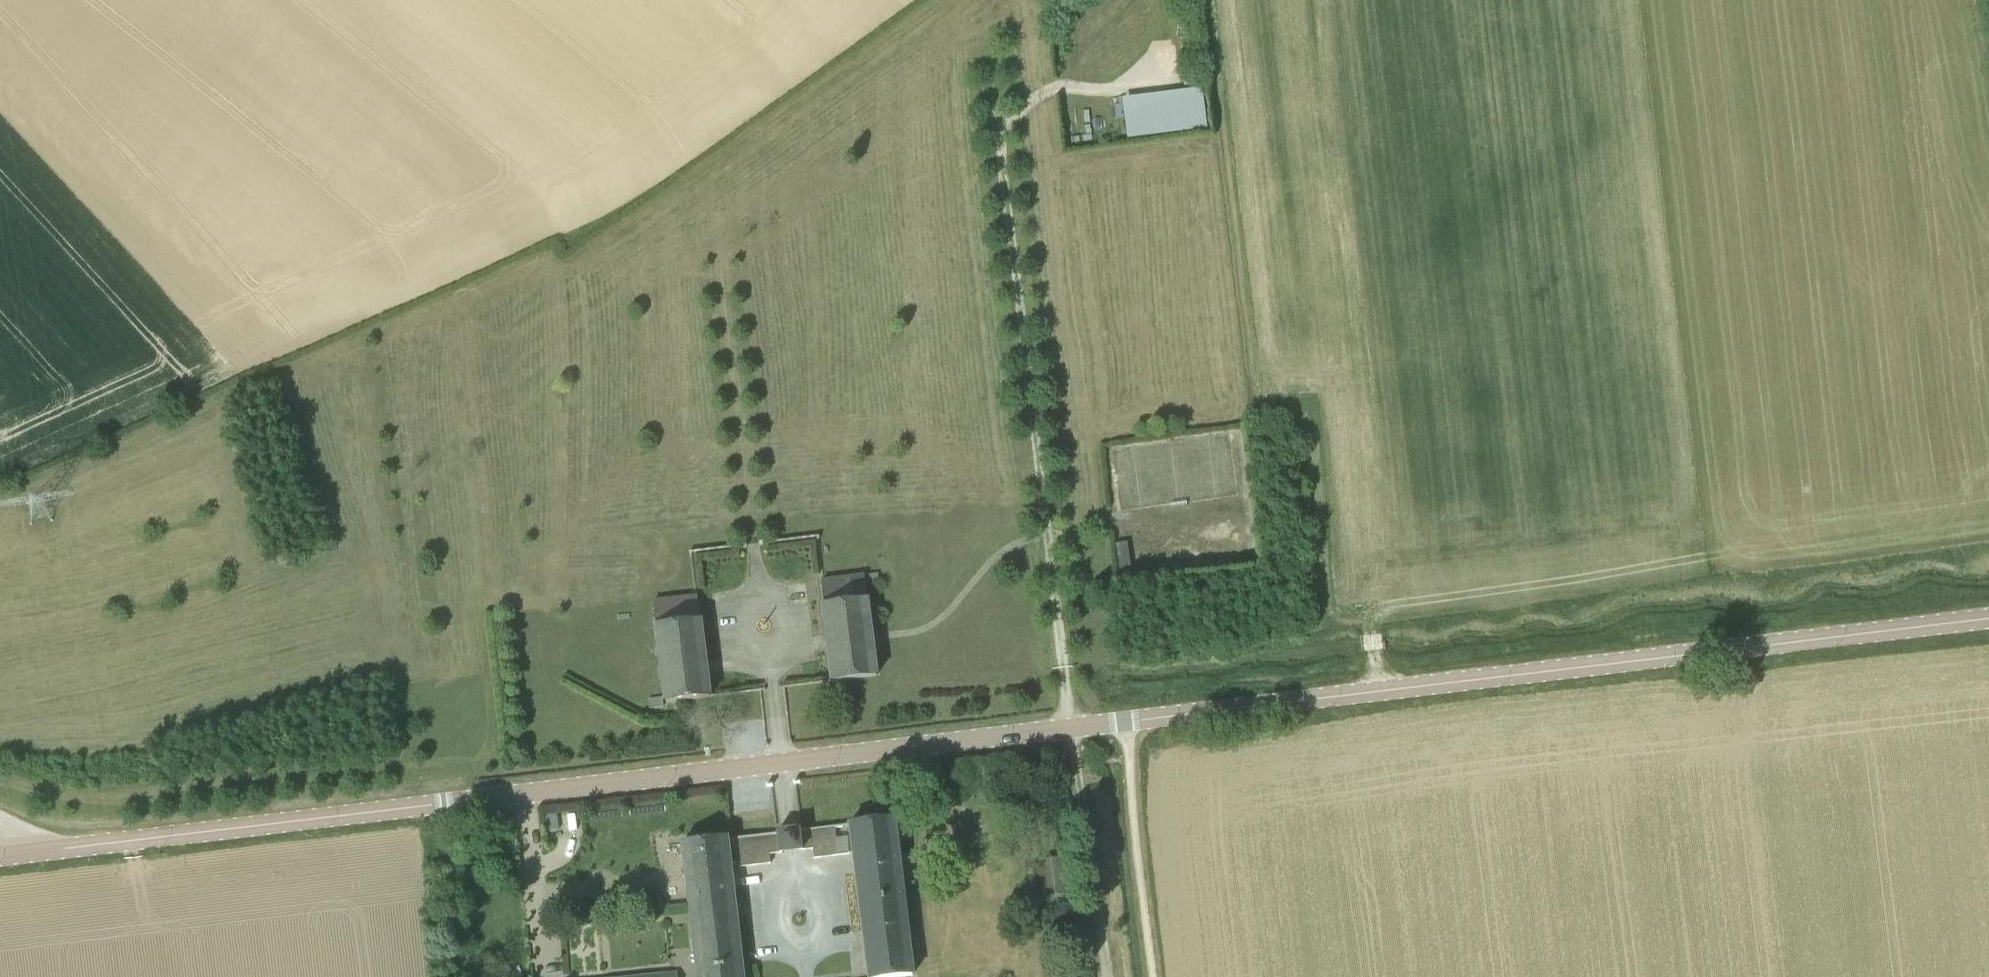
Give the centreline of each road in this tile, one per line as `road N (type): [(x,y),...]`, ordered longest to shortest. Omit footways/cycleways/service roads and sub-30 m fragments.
road 1 (tertiary): [(0,856),(1988,618)]

